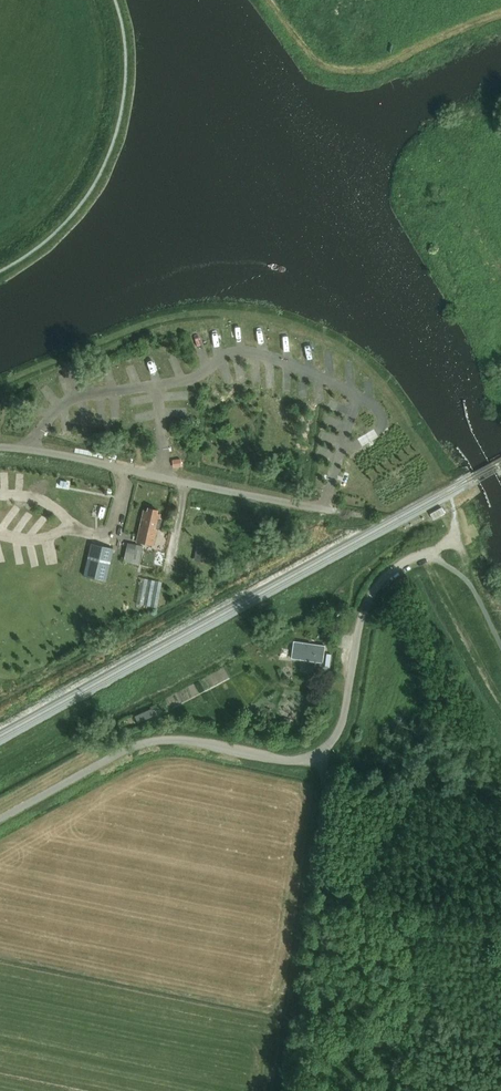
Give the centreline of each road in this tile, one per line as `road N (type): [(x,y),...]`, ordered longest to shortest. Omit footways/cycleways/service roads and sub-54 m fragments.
road 1 (unclassified): [(426,553),(373,593),(339,730),(322,752),(282,760),(157,741),(0,819)]
road 2 (unclassified): [(0,448),(361,517)]

